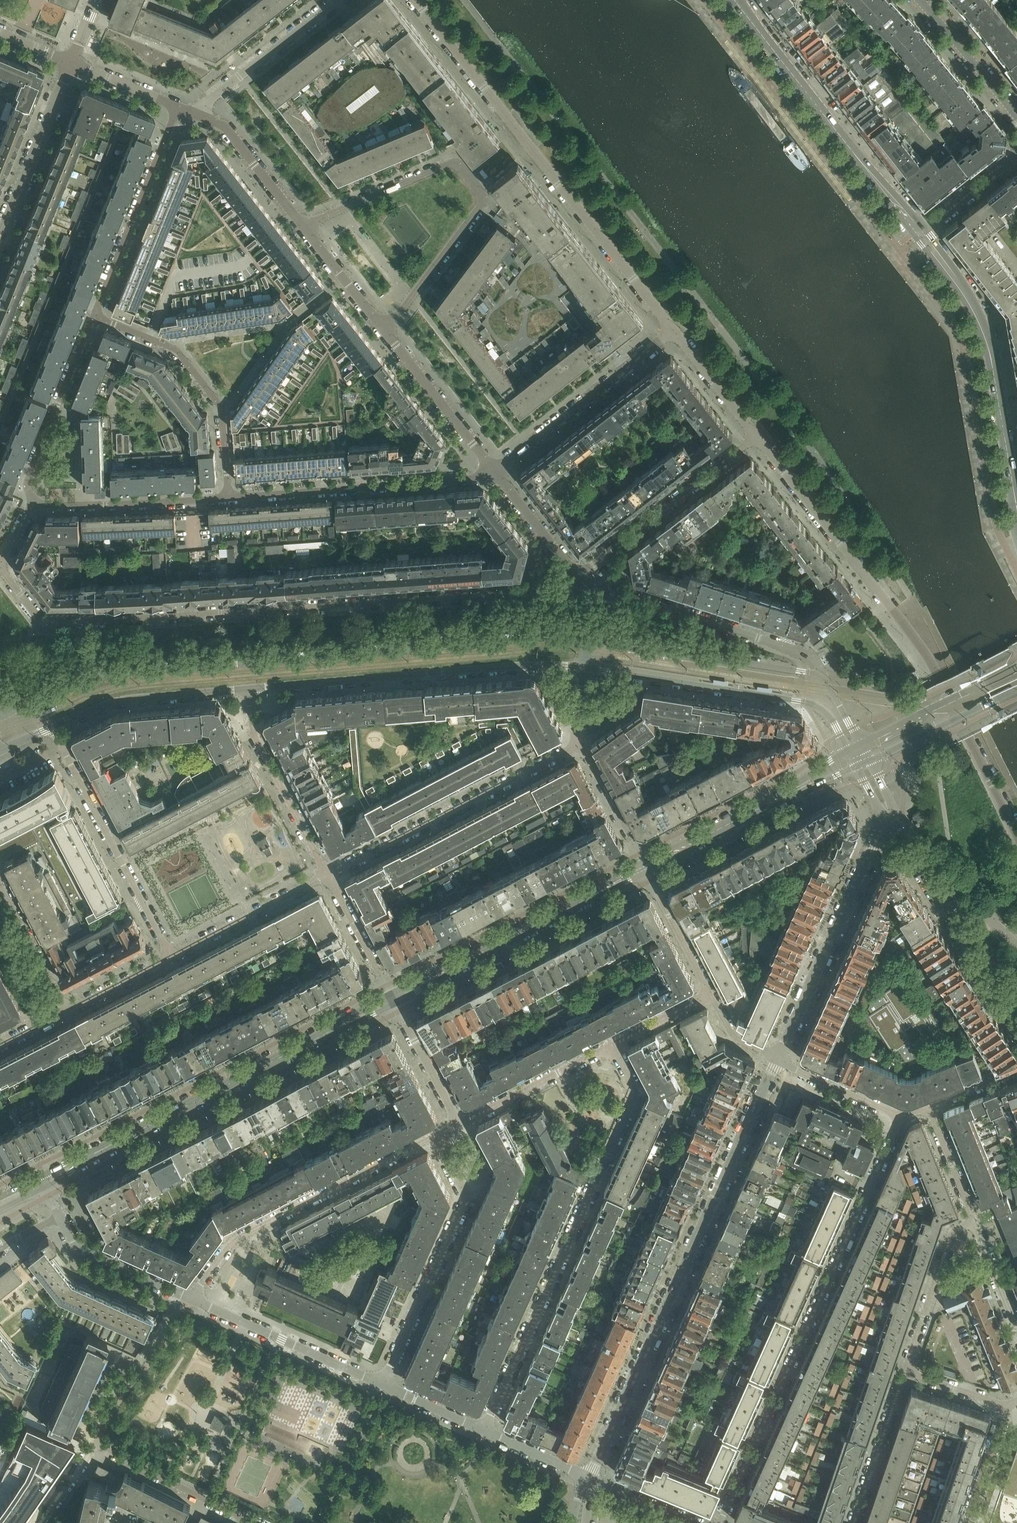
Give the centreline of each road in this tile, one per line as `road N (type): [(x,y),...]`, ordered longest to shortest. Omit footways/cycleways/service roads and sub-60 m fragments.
road 1 (residential): [(573,590),(45,626),(0,565)]
road 2 (residential): [(589,639),(124,673),(0,718)]
road 3 (residential): [(1016,836),(929,658),(758,436)]
road 4 (residential): [(590,1480),(777,1059)]
road 5 (residential): [(898,1117),(721,1522)]
road 6 (residential): [(485,1429),(631,1104),(632,1084),(613,1046)]
road 7 (tertiary): [(45,1182),(394,1000)]
road 8 (residential): [(386,331),(486,195),(454,162),(304,226)]
road 9 (residential): [(249,690),(527,665),(585,669)]
road 10 (residential): [(191,1299),(235,1239),(435,1136)]
road 11 (tertiary): [(920,232),(736,0)]
road 12 (tertiary): [(1016,504),(986,337),(920,232)]
road 13 (residential): [(585,669),(805,703),(831,718),(850,751)]
road 14 (tertiary): [(394,1000),(646,868)]
road 15 (residential): [(577,741),(328,875)]
road 16 (residential): [(383,1385),(464,1204),(435,1136)]
road 17 (residential): [(226,498),(482,478),(495,471)]
road 18 (residential): [(822,675),(811,656),(759,637),(645,600),(573,590)]
road 19 (residential): [(42,1522),(97,1446),(249,1522)]
road 20 (residential): [(777,1059),(873,844),(890,825)]
road 21 (residential): [(52,728),(173,955)]
road 22 (residential): [(226,498),(220,406),(177,349),(94,316)]
road 23 (residential): [(822,675),(589,639)]
road 24 (residential): [(674,330),(533,148)]
road 25 (residential): [(758,436),(577,577)]
road 26 (residential): [(495,471),(674,330)]
road 27 (residential): [(178,107),(94,316)]
road 28 (residential): [(383,1385),(191,1299)]
road 29 (residential): [(328,875),(255,736),(249,690)]
road 30 (residential): [(52,728),(119,701),(249,690)]
road 31 (residential): [(94,316),(28,475),(30,505)]
road 32 (residential): [(30,505),(226,498)]
road 33 (residential): [(0,239),(71,61)]
road 34 (residential): [(415,0),(533,148)]
road 35 (residential): [(196,113),(339,0)]
road 36 (residential): [(495,471),(386,331)]
road 37 (residential): [(173,955),(328,875)]
road 38 (tertiary): [(1016,665),(862,745)]
road 39 (residential): [(459,1125),(613,1046)]
road 40 (residential): [(906,1371),(953,1232),(975,1221)]
road 41 (tertiary): [(870,760),(1016,689)]
road 42 (residential): [(191,1299),(78,1247),(60,1216)]
road 43 (residential): [(853,1522),(906,1371)]
road 44 (residential): [(304,226),(227,128),(196,113)]
road 45 (tertiary): [(646,868),(784,796)]
road 46 (residential): [(1016,118),(920,0)]
road 47 (residential): [(646,868),(577,741)]
road 48 (residential): [(711,995),(646,868)]
road 49 (residential): [(328,875),(394,1000)]
road 50 (residential): [(459,1125),(394,1000)]
road 51 (residential): [(62,1013),(0,891)]
road 52 (residential): [(758,436),(674,330)]
road 53 (residential): [(777,1059),(898,1117)]
road 54 (residential): [(577,577),(495,471)]
road 55 (residential): [(386,331),(304,226)]
road 56 (residential): [(1016,1010),(947,902)]
road 57 (residential): [(62,1013),(173,955)]
road 58 (residential): [(920,232),(1016,154)]
road 59 (residential): [(975,1221),(930,1107)]
road 60 (residential): [(968,1522),(1006,1407)]

